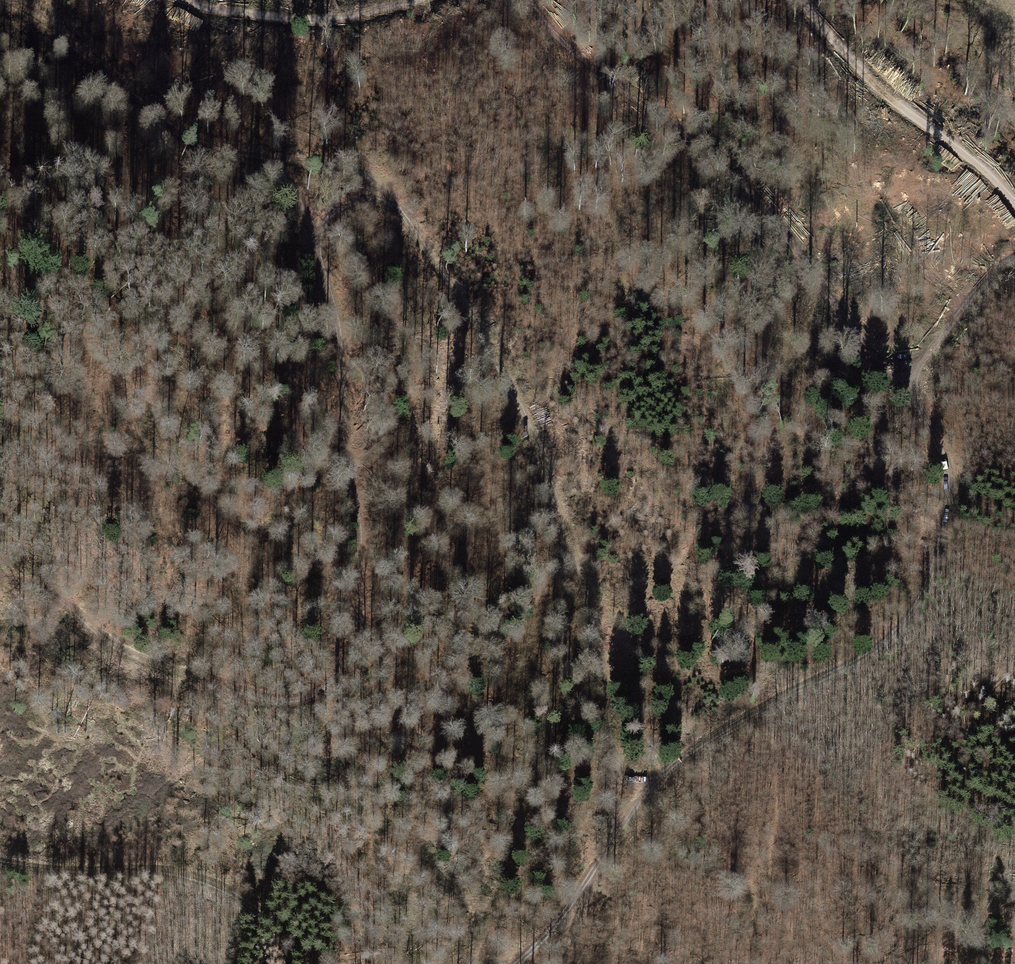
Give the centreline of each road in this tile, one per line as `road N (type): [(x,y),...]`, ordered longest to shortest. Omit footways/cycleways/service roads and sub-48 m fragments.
road 1 (track): [(563,963),(614,816),(595,625),(560,497),(503,370),(402,213),(377,199),(345,202),(317,241),(338,312),(360,586),(359,635),(330,683),(277,699),(154,665),(110,645),(51,592),(0,575)]
road 2 (track): [(528,0),(581,61),(727,137),(834,306),(886,368),(908,379),(946,474),(939,536),(905,608),(855,658),(667,763),(556,927),(516,963)]
road 3 (track): [(317,241),(299,197),(271,159),(173,128),(50,29),(0,3)]
road 4 (track): [(310,963),(273,921),(210,882),(0,865)]
road 5 (track): [(803,0),(866,69),(966,144),(1014,199)]
road 6 (track): [(195,0),(265,18),(341,21),(442,0)]
road 7 (track): [(908,379),(980,289),(1014,259)]
road 8 (track): [(271,159),(338,163),(378,178),(402,213)]

